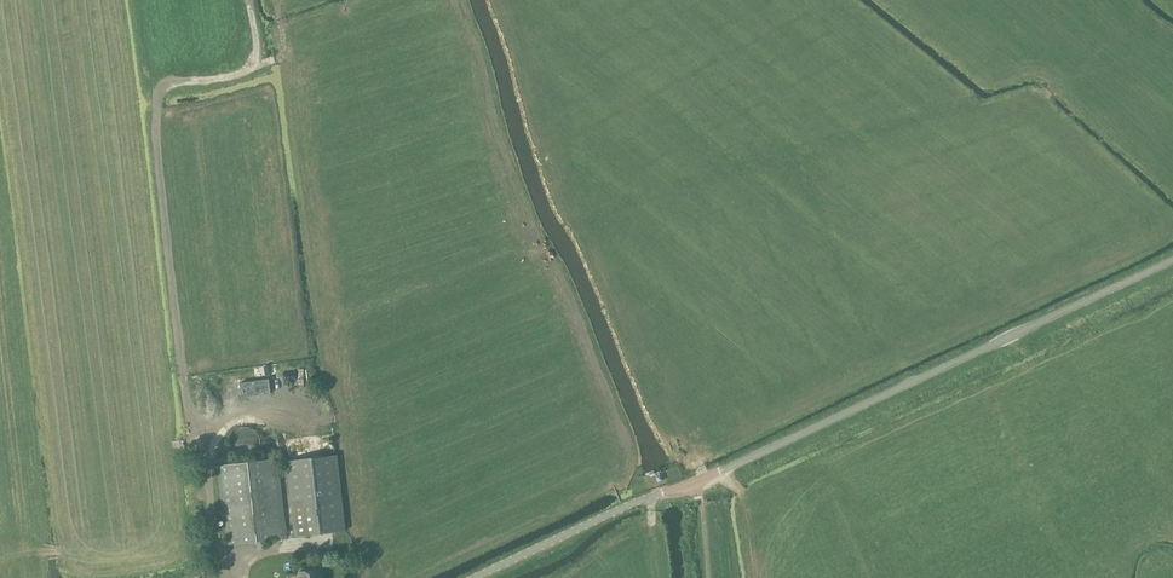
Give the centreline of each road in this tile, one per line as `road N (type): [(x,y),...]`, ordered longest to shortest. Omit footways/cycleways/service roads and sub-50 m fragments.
road 1 (unclassified): [(485,577),(1172,262)]
road 2 (track): [(278,6),(284,54),(223,79),(178,84),(156,104),(185,404),(192,437),(210,457),(223,560),(235,577)]

